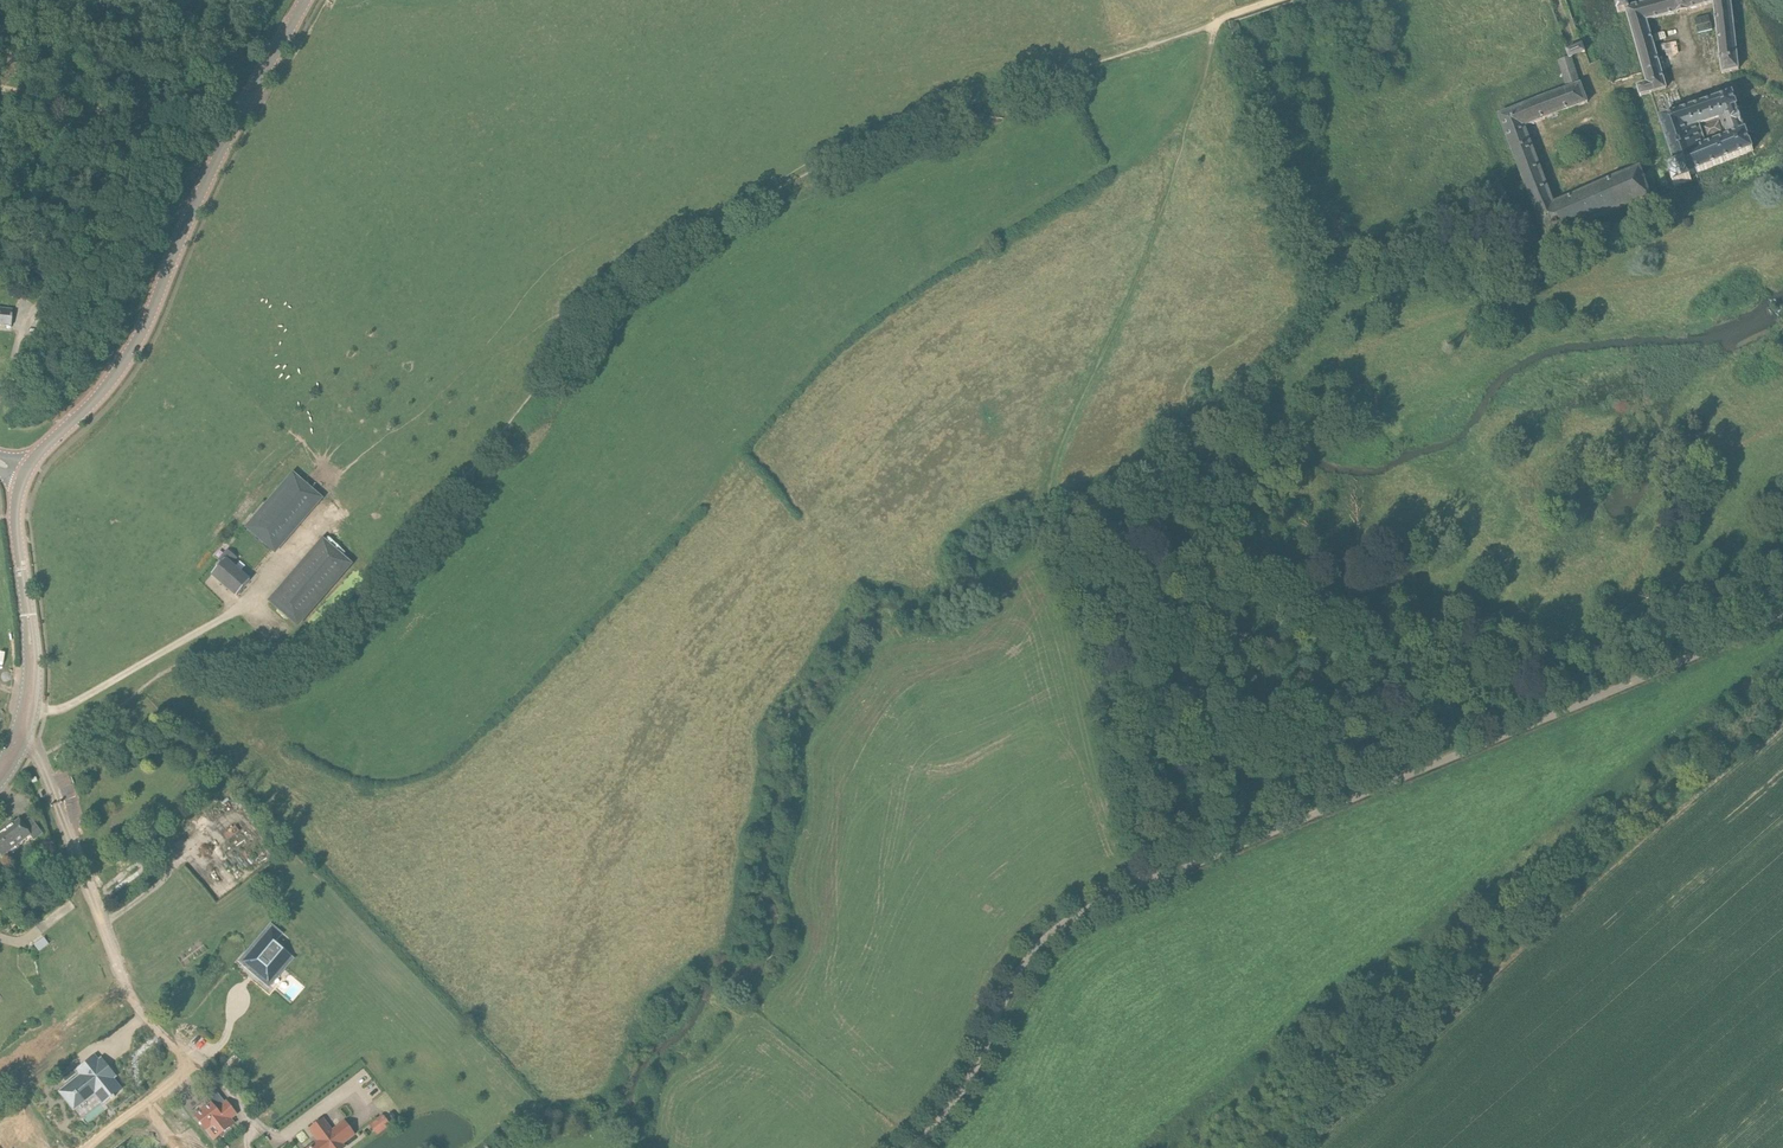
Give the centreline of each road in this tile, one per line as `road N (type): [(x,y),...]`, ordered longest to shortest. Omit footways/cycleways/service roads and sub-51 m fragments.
road 1 (unclassified): [(912,1147),(965,1083),(1030,956),(1078,913),(1782,611)]
road 2 (tertiary): [(25,475),(141,332),(214,163),(305,0)]
road 3 (tertiary): [(0,773),(23,730),(32,681),(15,516),(25,475)]

